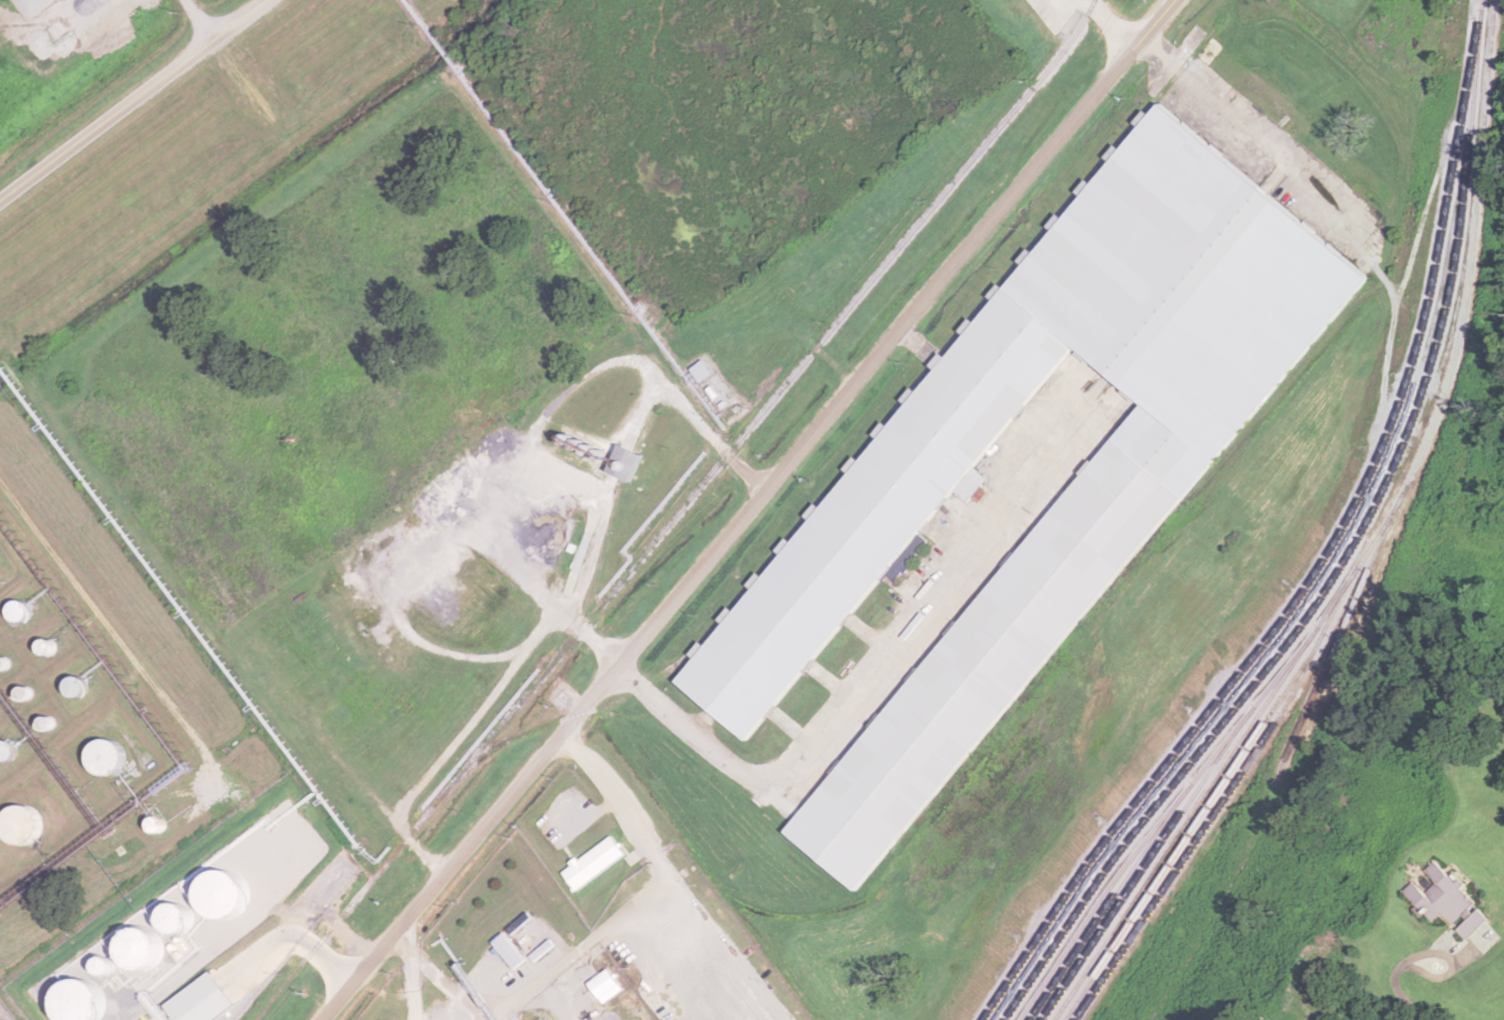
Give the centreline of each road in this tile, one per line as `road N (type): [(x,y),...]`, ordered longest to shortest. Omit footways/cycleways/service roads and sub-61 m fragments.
road 1 (residential): [(321,1019),(1166,0)]
road 2 (residential): [(269,0),(0,204)]

